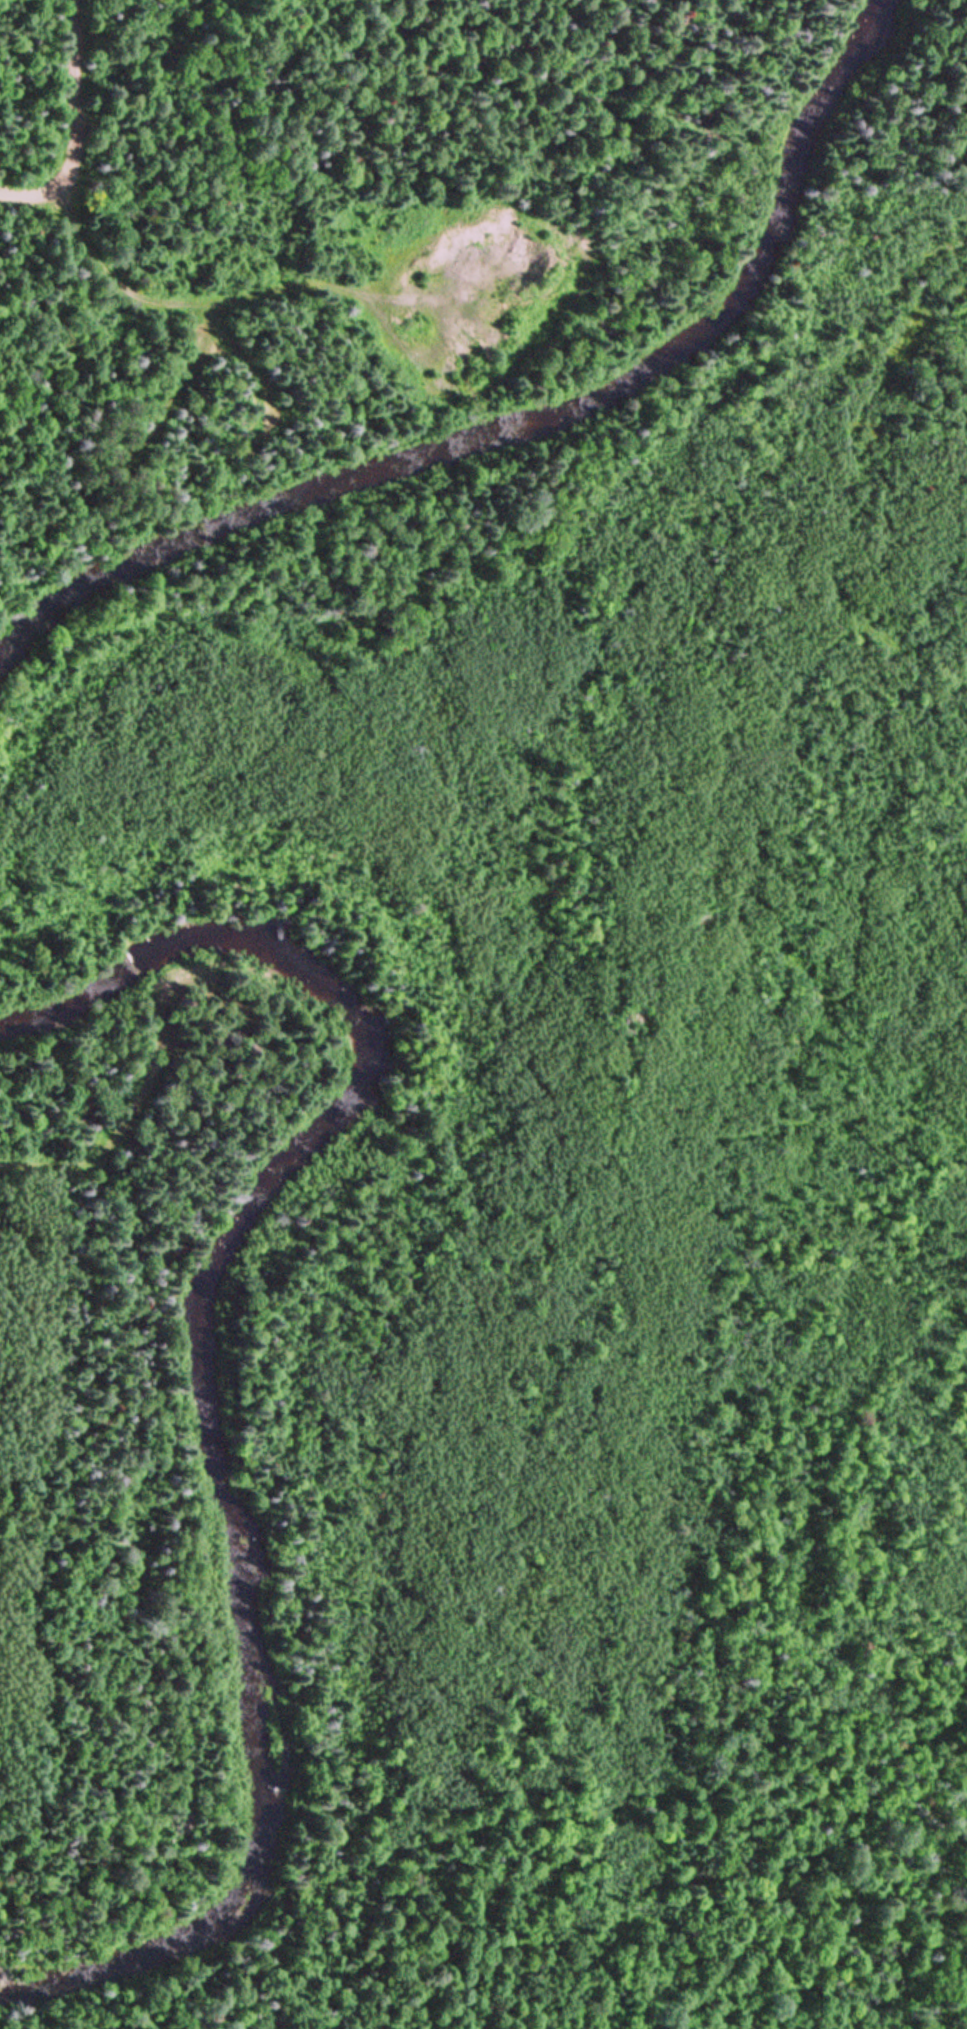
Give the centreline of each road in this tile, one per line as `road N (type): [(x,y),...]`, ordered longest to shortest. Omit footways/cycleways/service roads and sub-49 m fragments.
road 1 (residential): [(0,192),(57,185),(69,169),(72,0)]

